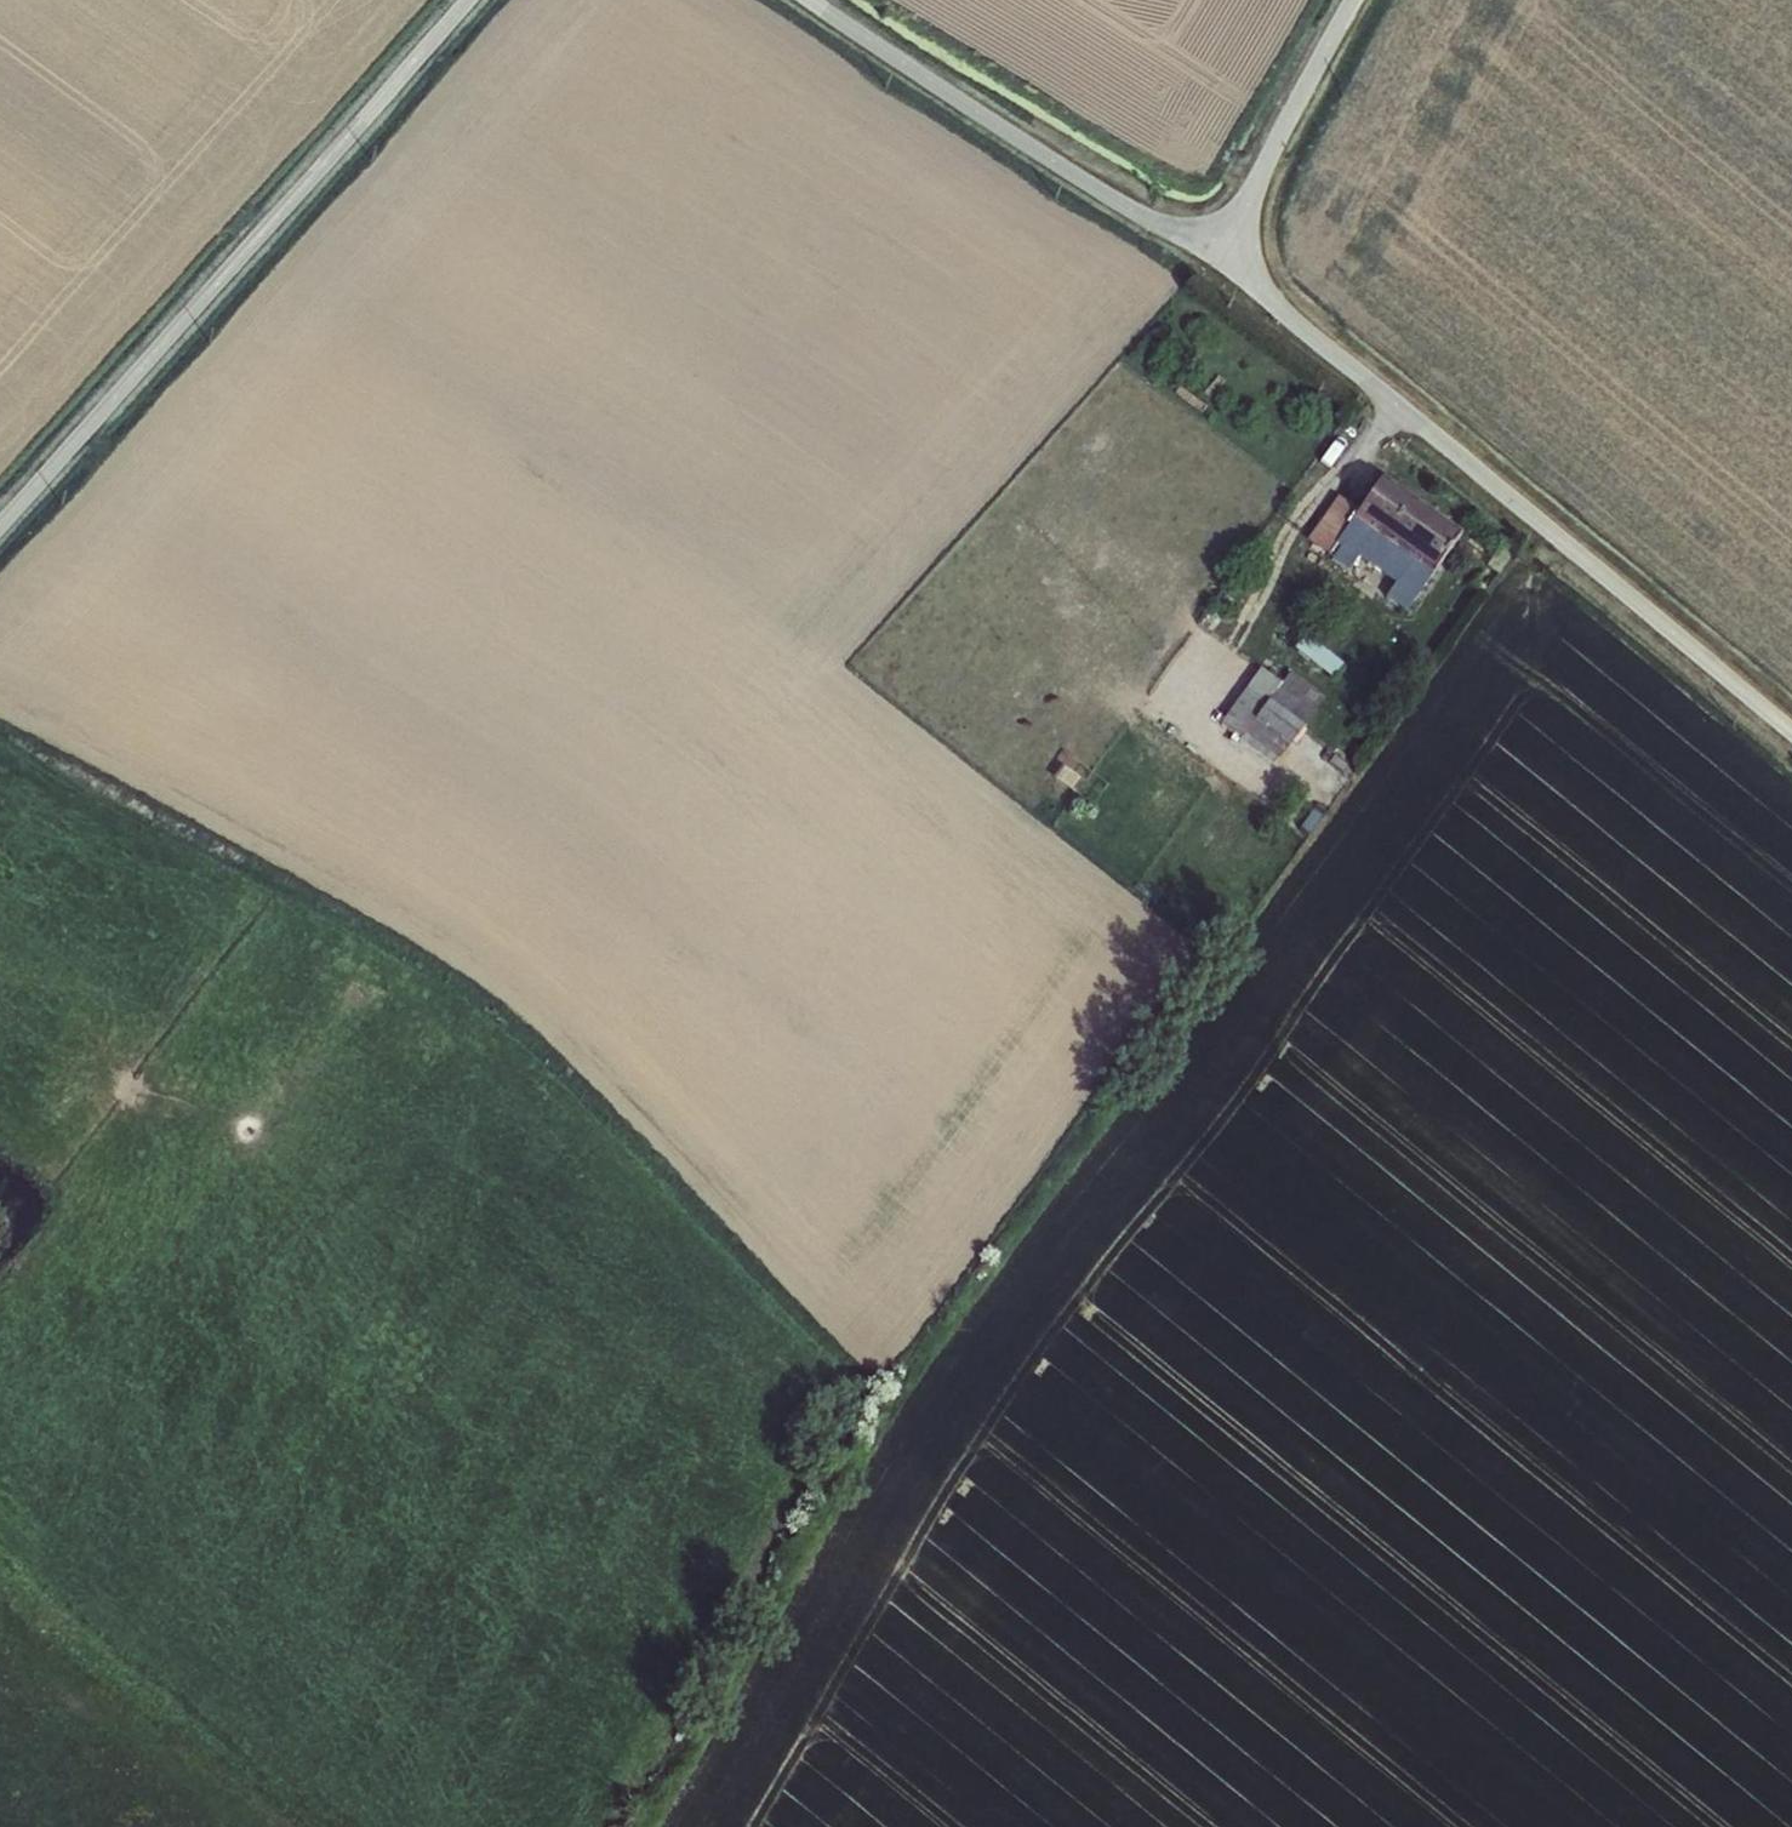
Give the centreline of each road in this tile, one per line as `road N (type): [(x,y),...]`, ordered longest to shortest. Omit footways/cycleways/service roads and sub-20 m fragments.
road 1 (unclassified): [(1217,256),(1791,728)]
road 2 (unclassified): [(469,0),(0,525)]
road 3 (unclassified): [(1217,256),(1068,172),(809,0)]
road 4 (unclassified): [(1353,0),(1217,256)]

